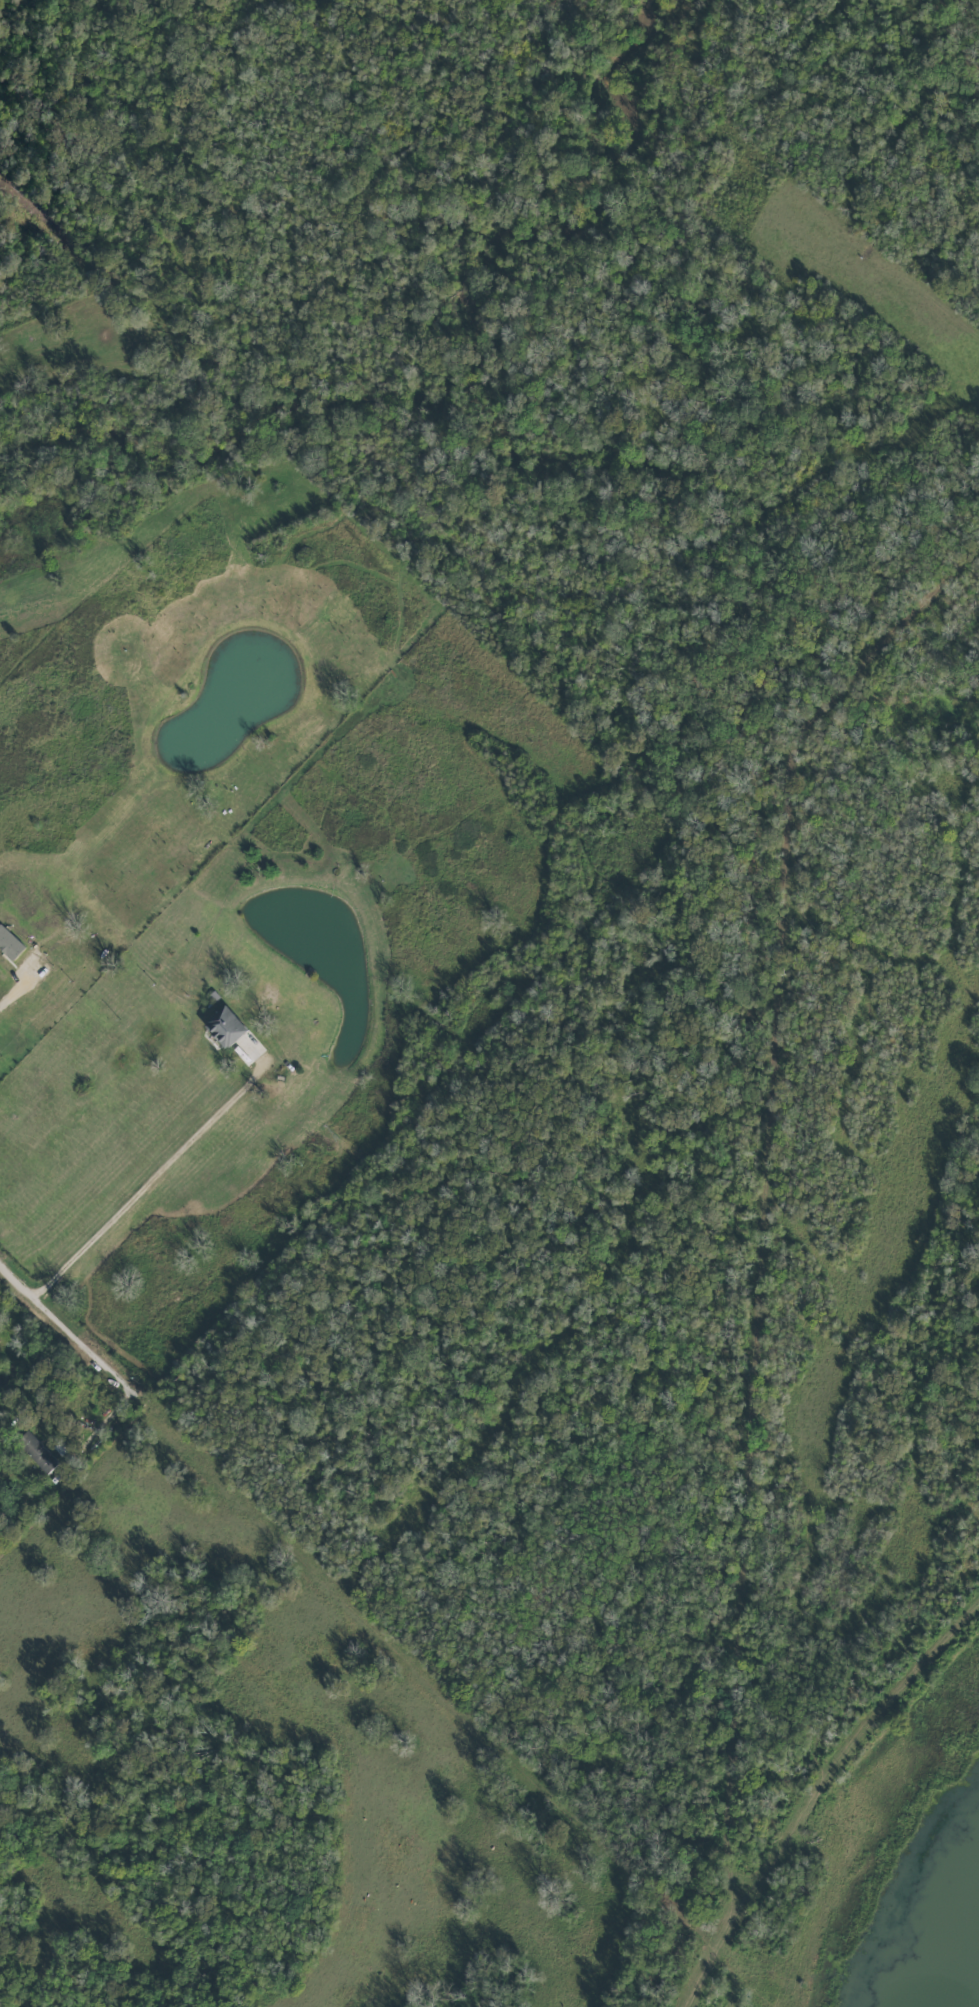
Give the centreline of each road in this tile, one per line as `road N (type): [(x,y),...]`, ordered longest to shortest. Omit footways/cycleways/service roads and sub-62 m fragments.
road 1 (residential): [(132,1400),(0,1271)]

